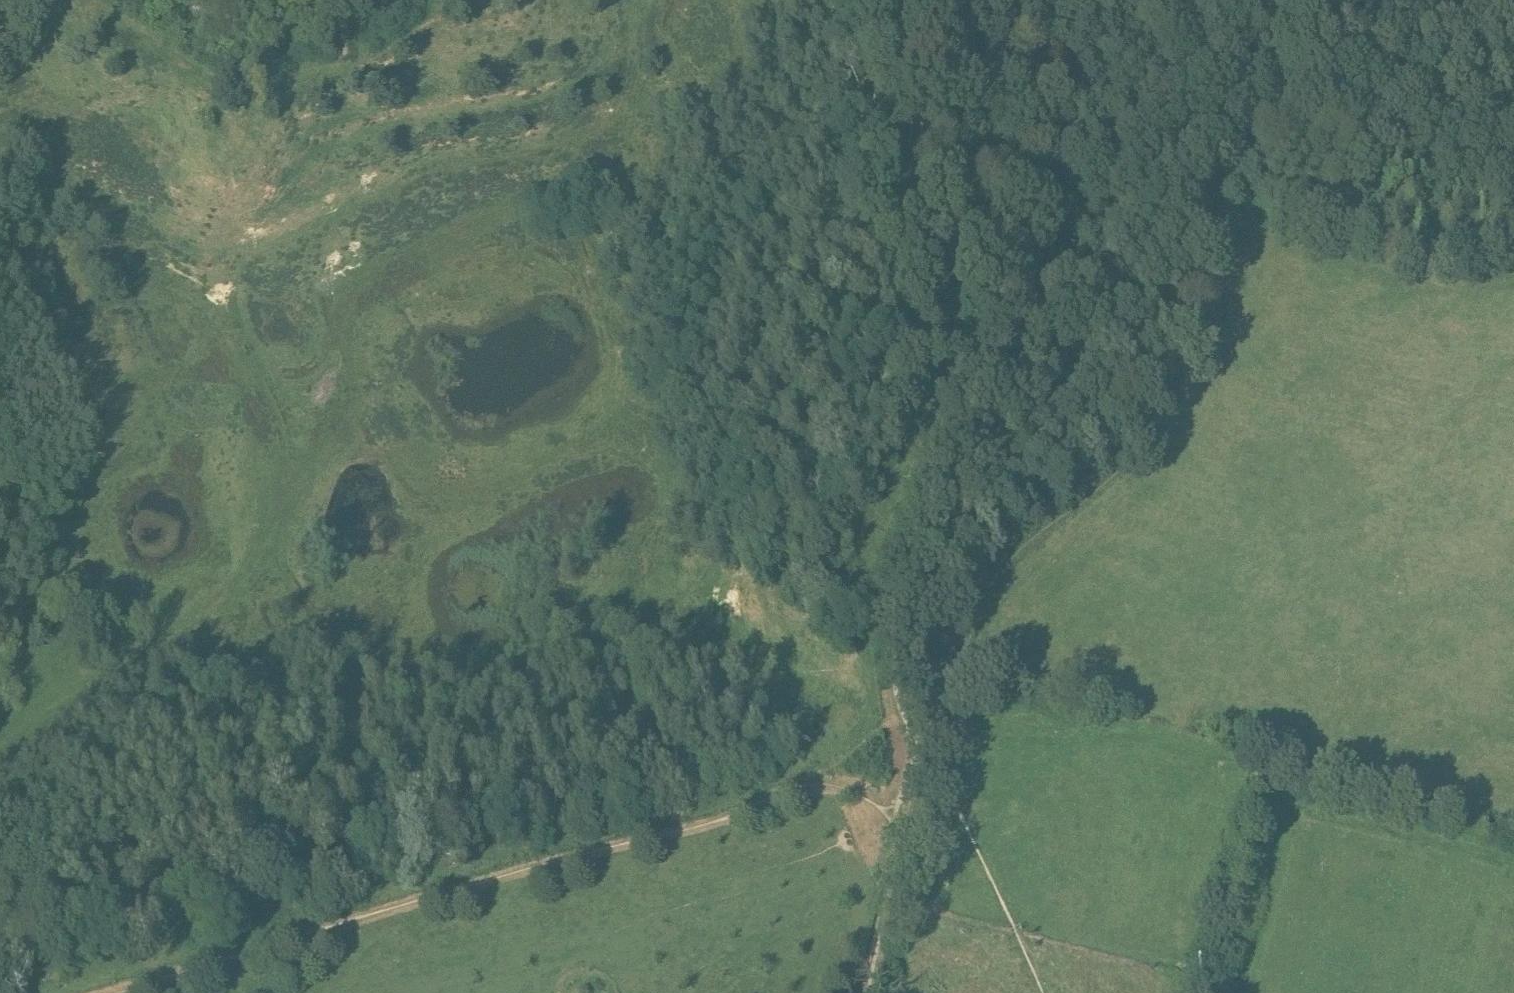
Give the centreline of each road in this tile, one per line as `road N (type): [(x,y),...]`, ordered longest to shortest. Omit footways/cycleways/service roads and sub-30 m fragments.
road 1 (track): [(905,710),(891,651),(890,582),(984,351),(991,311),(973,216),(919,120),(906,0)]
road 2 (track): [(786,789),(730,814),(538,861),(107,992)]
road 3 (track): [(866,992),(931,712)]
road 4 (track): [(896,876),(893,822),(883,811),(831,780),(786,789)]
road 5 (track): [(298,25),(253,26),(180,0)]

